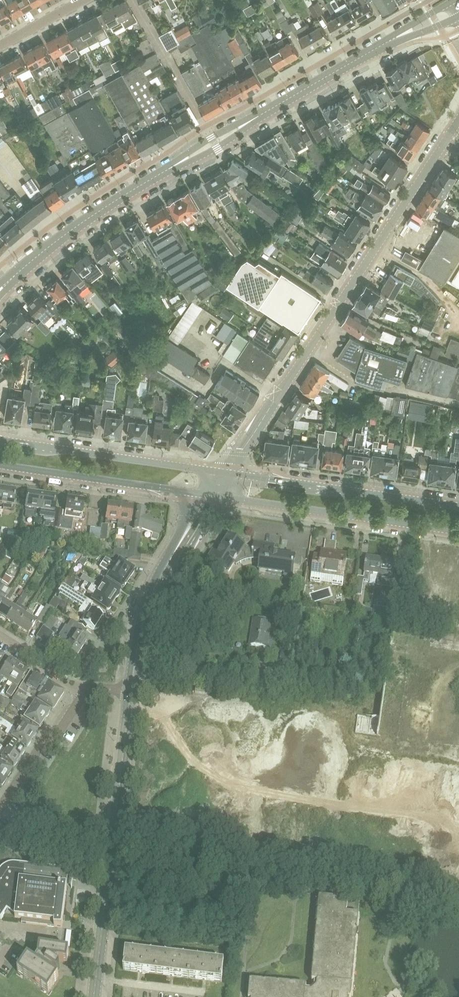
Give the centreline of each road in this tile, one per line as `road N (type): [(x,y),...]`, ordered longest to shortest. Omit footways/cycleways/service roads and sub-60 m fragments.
road 1 (tertiary): [(0,290),(116,200),(389,41)]
road 2 (unclassified): [(223,475),(439,151)]
road 3 (tertiary): [(96,979),(131,691)]
road 4 (primary): [(210,496),(458,532)]
road 5 (primary): [(458,508),(223,475)]
road 6 (primary): [(223,475),(0,441)]
road 7 (primary): [(0,465),(210,496)]
road 8 (tertiary): [(131,691),(154,601),(210,496)]
road 9 (residential): [(0,809),(84,692)]

